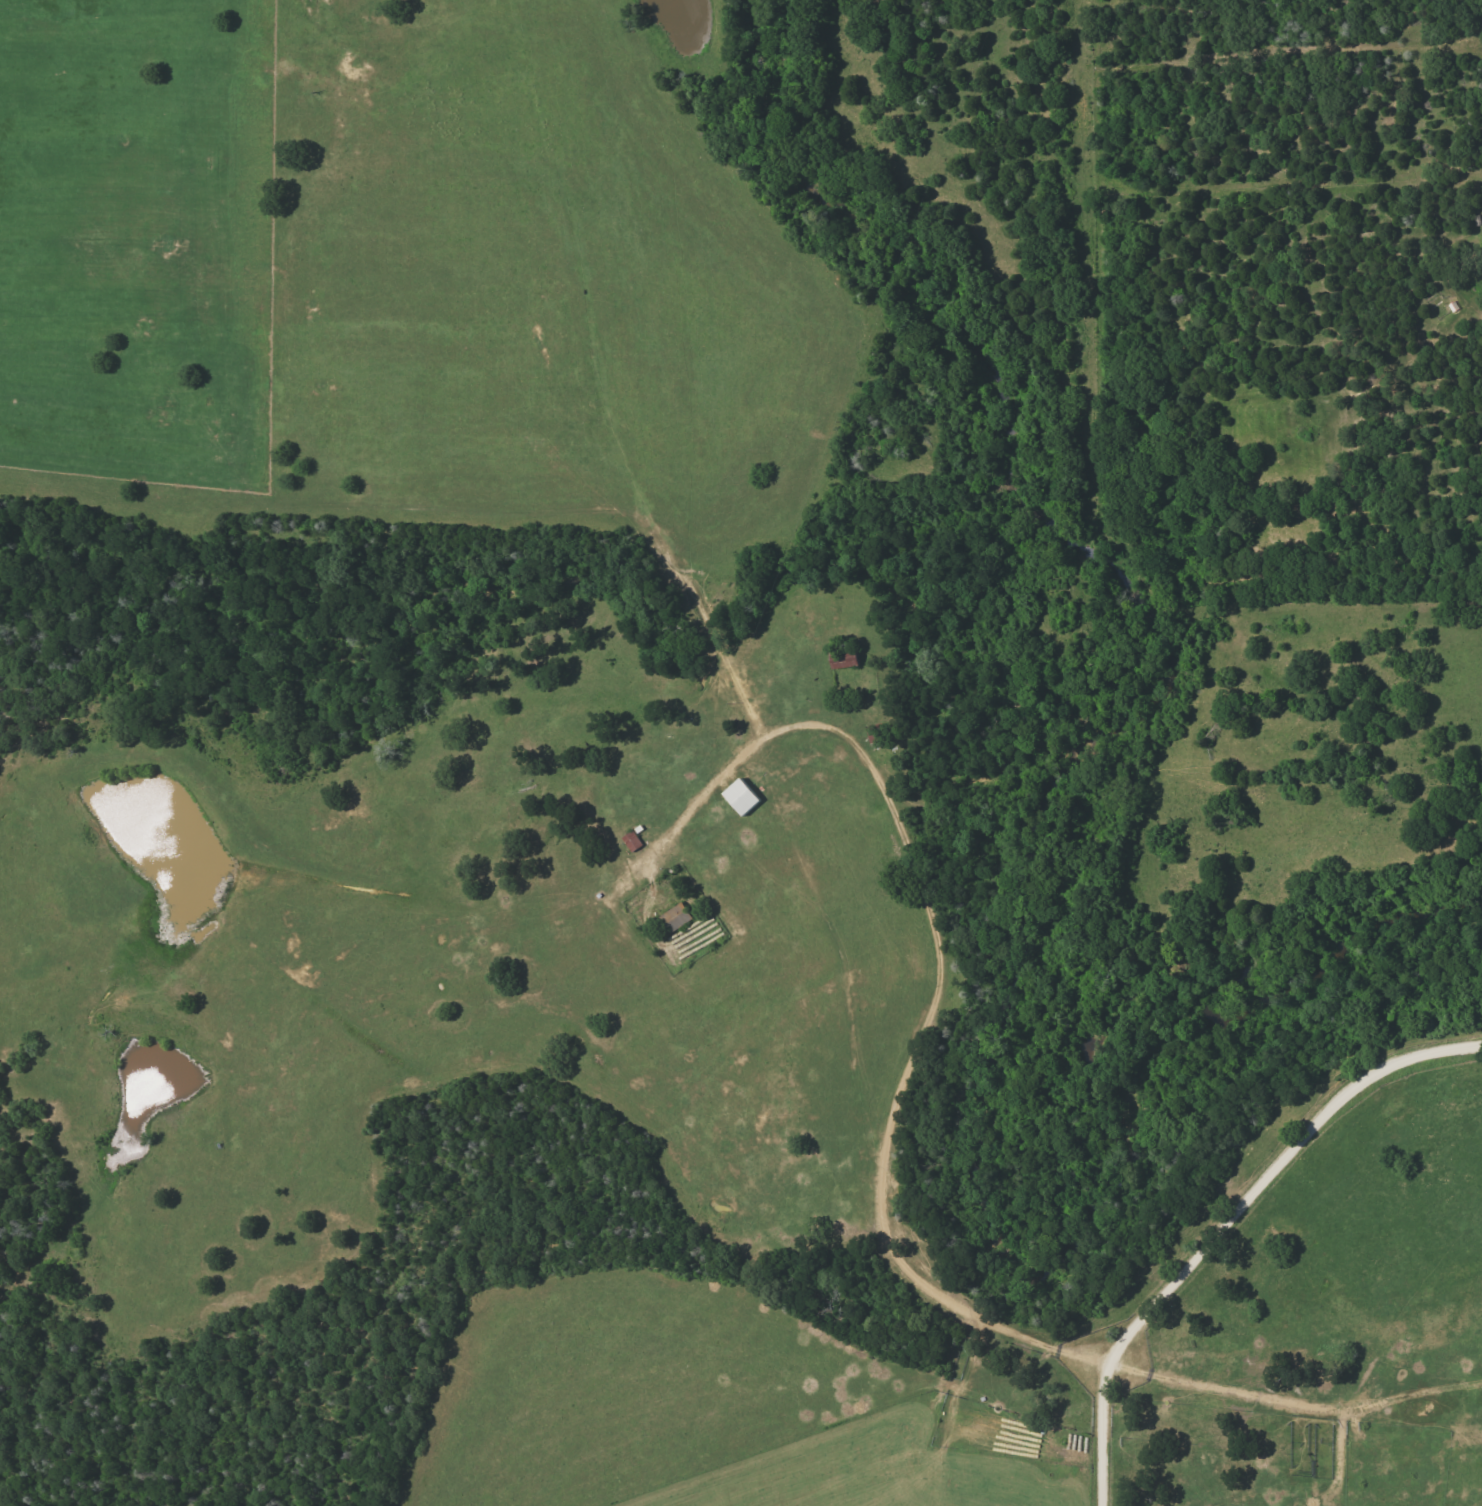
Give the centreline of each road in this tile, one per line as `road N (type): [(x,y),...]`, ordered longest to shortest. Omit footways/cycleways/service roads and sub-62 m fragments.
road 1 (residential): [(1103,1505),(1104,1382),(1123,1337),(1352,1090),(1414,1057),(1481,1047)]

